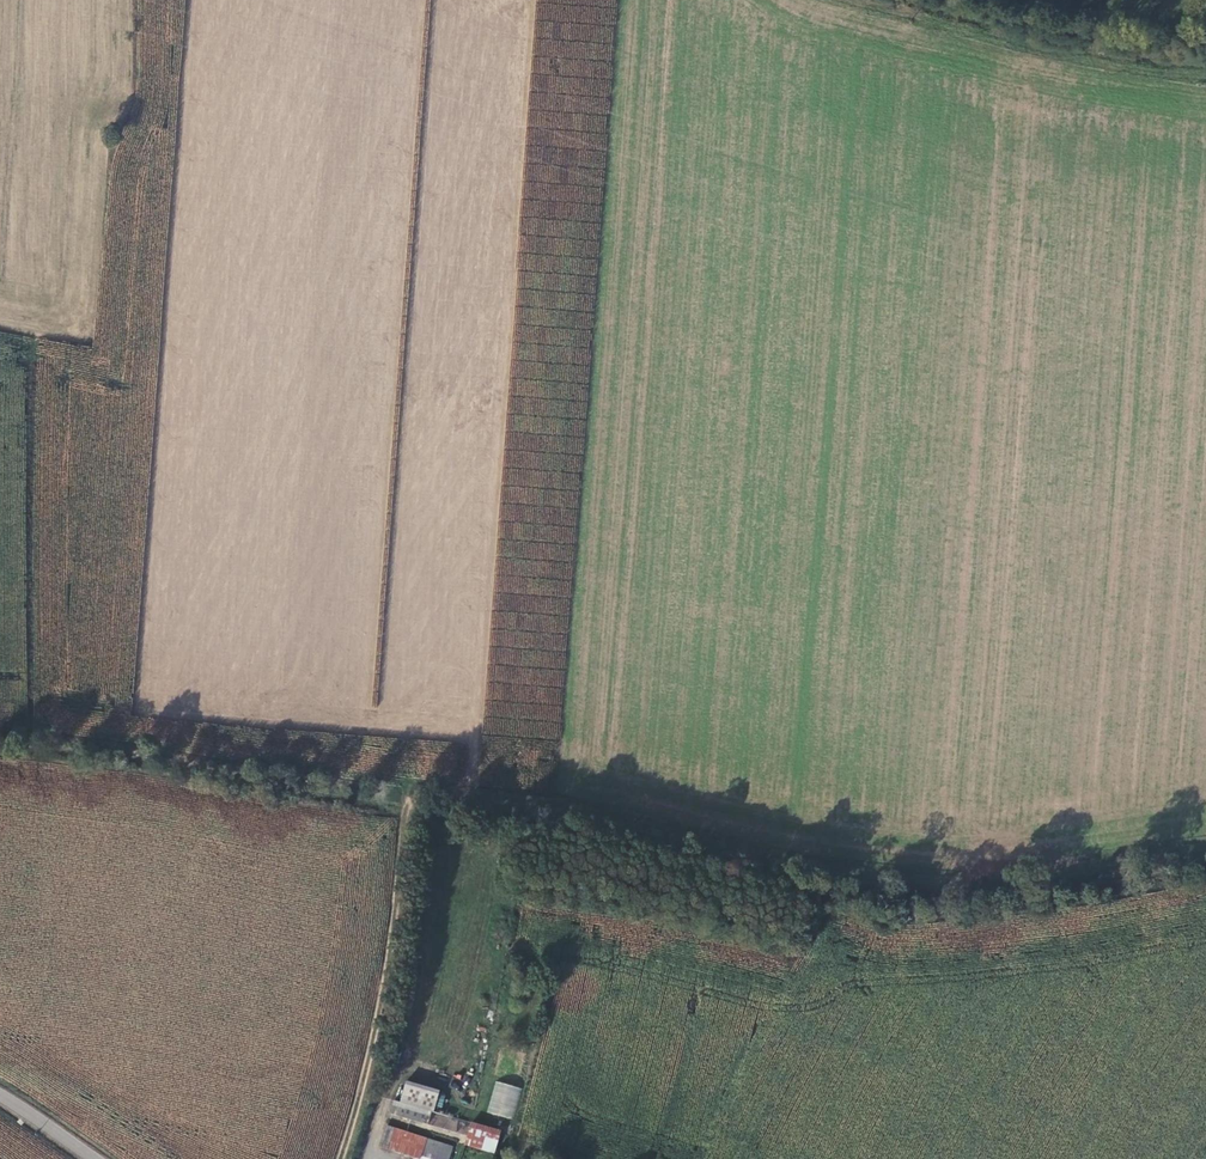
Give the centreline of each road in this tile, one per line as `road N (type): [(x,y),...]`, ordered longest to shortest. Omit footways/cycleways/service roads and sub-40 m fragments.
road 1 (track): [(339,1158),(388,955),(401,803)]

